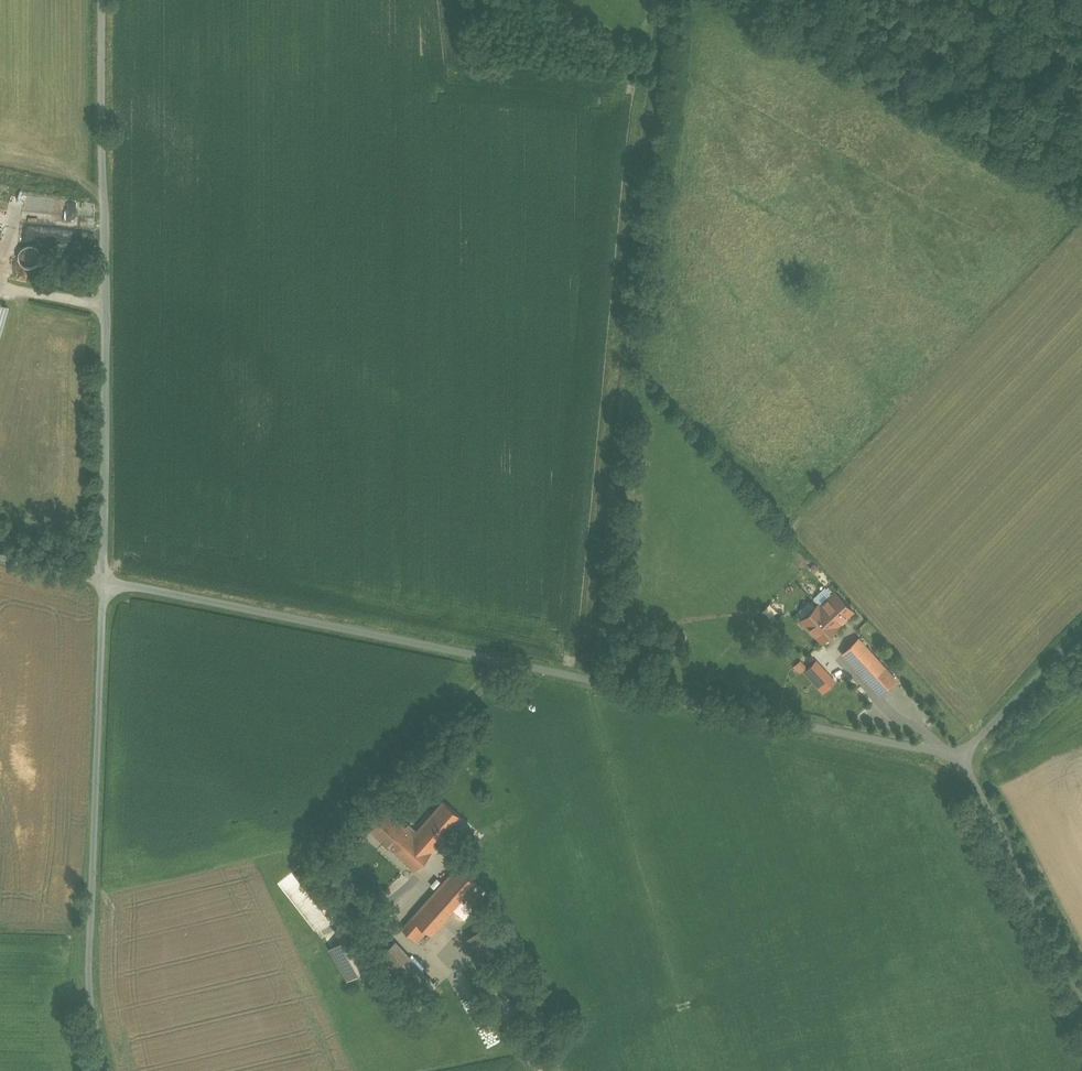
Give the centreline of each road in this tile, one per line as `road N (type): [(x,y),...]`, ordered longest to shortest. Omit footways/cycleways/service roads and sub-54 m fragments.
road 1 (track): [(601,685),(672,0)]
road 2 (track): [(104,581),(107,0)]
road 3 (unclassified): [(104,581),(91,1000),(109,1070)]
road 4 (unclassified): [(960,762),(517,667)]
road 5 (unclassified): [(517,667),(104,581)]
road 6 (unclassified): [(1081,969),(960,762)]
road 7 (unclassified): [(517,667),(394,803)]
road 8 (unclassified): [(960,762),(1081,633)]

